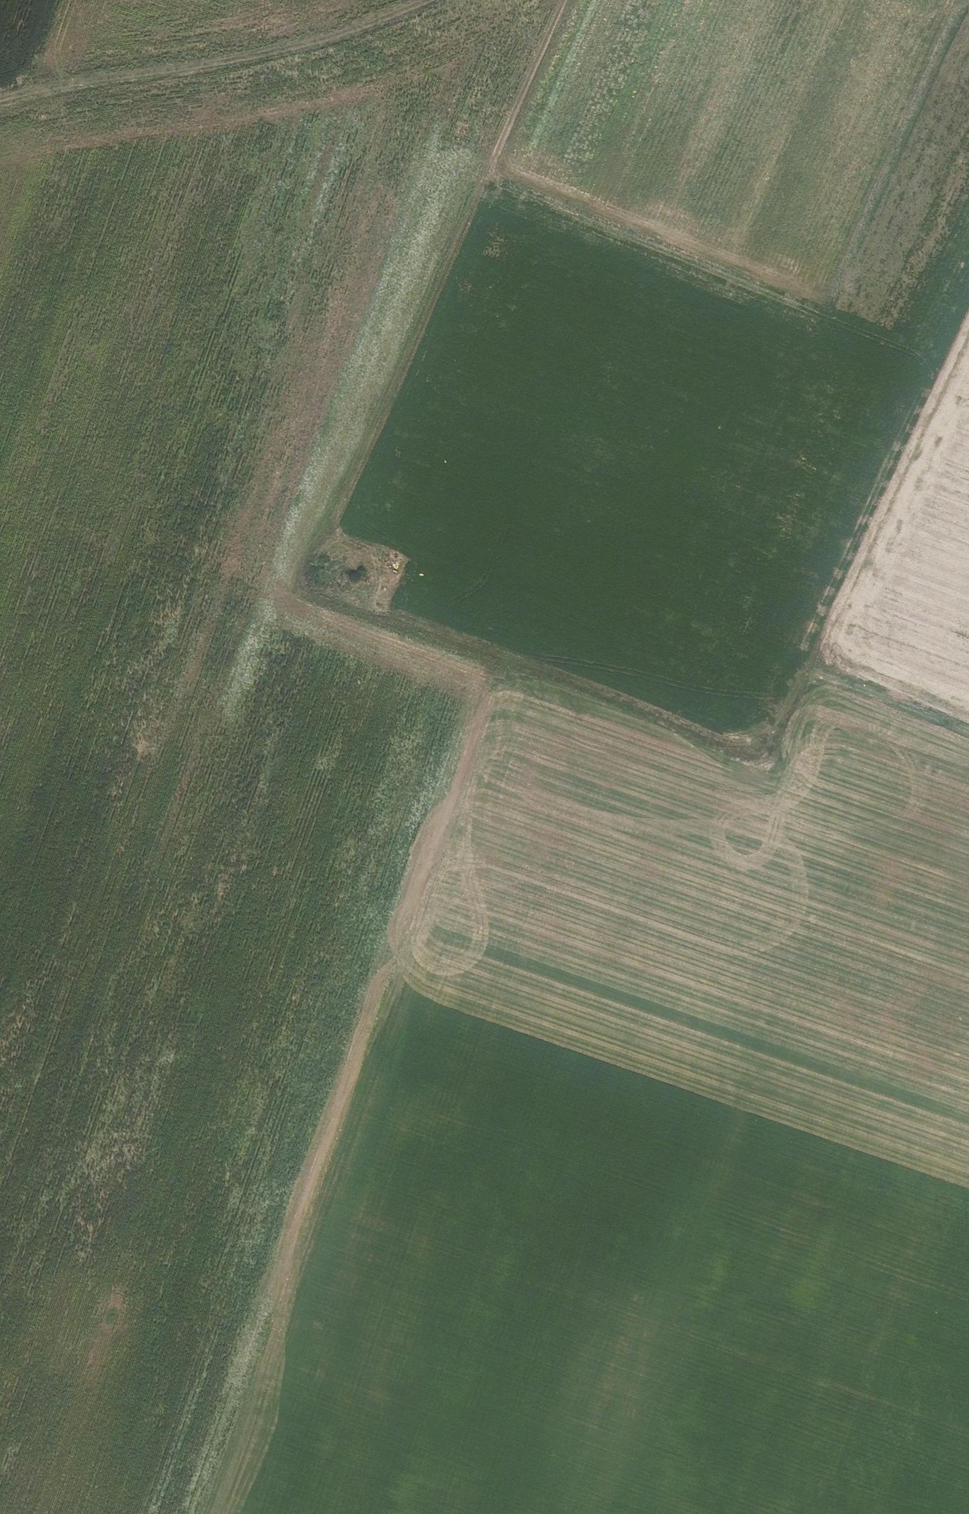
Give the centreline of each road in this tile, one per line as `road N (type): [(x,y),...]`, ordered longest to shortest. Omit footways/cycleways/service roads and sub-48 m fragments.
road 1 (track): [(431,0),(382,26),(274,58),(63,87),(0,105)]
road 2 (track): [(968,723),(837,670)]

